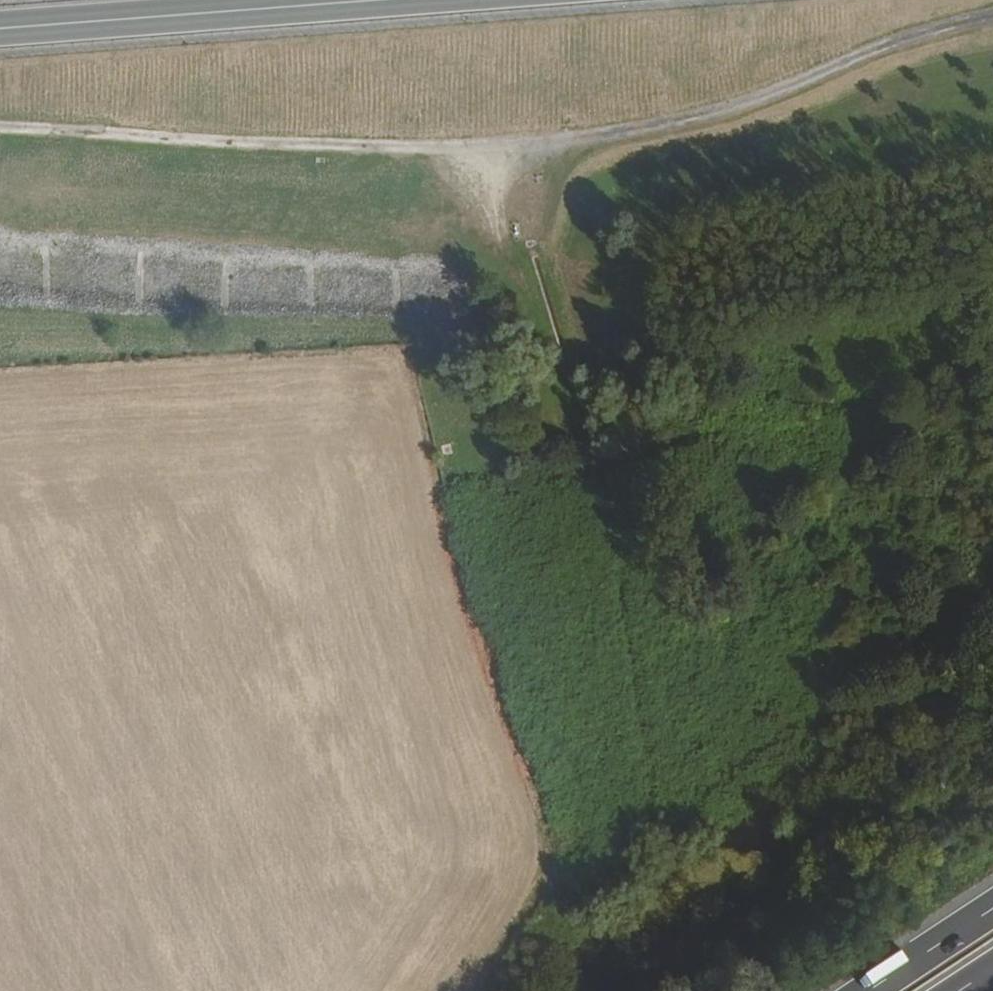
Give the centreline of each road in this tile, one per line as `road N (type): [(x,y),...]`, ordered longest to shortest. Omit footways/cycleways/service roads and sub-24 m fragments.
road 1 (secondary): [(366,0),(0,28)]
road 2 (trunk): [(992,904),(861,990)]

